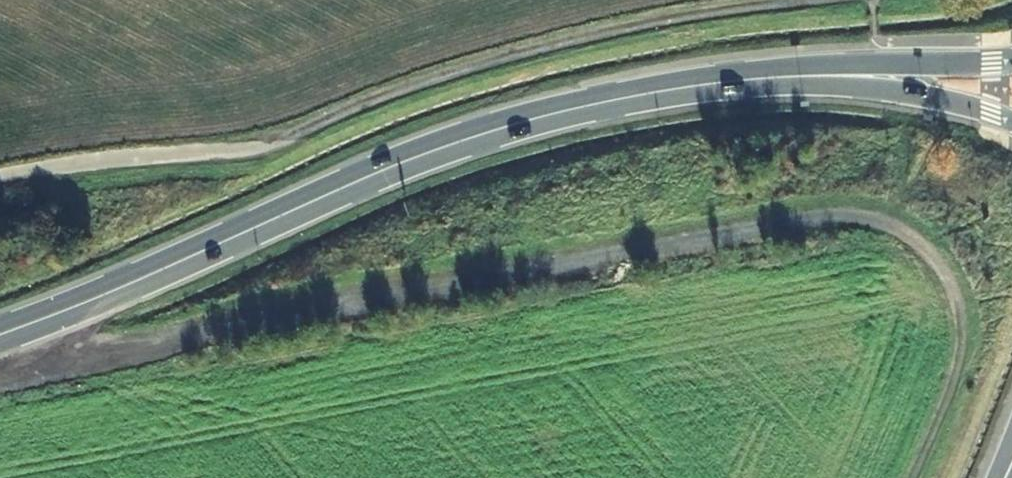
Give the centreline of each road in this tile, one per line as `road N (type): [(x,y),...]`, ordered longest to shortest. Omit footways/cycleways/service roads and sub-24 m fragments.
road 1 (track): [(910,477),(968,345),(962,312),(941,264),(902,235),(863,222),(802,222),(55,366),(29,325)]
road 2 (track): [(0,180),(267,150),(371,101),(518,55),(676,18),(814,0)]
road 3 (secondary): [(0,335),(455,143),(591,105),(737,81)]
road 4 (secondary): [(737,81),(911,94),(1011,121)]
road 5 (secondary): [(1011,60),(838,66),(737,81)]

